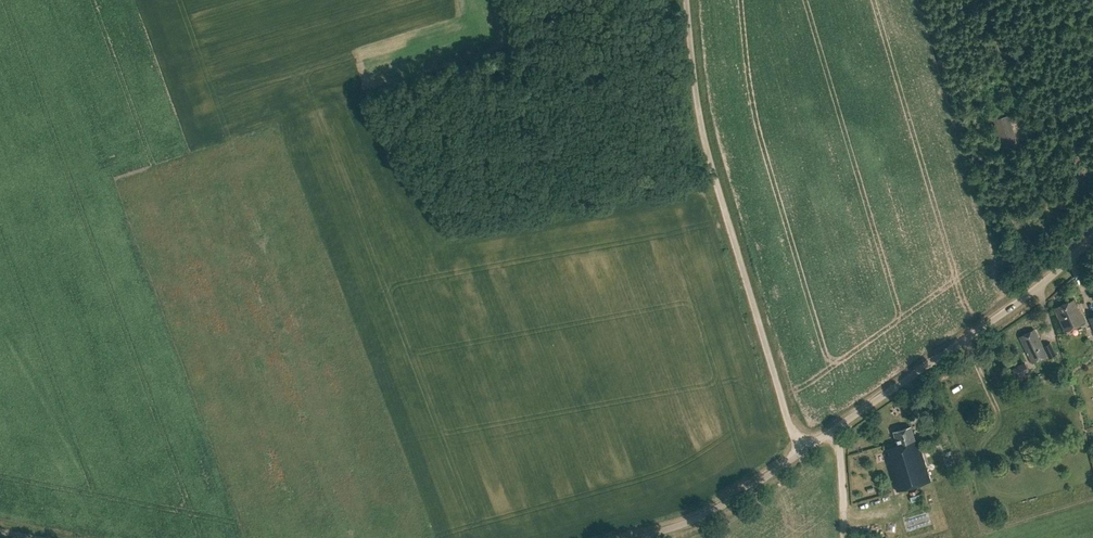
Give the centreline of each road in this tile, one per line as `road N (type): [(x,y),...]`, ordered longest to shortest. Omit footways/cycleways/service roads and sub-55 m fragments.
road 1 (unclassified): [(798,453),(712,170),(686,0)]
road 2 (unclassified): [(798,453),(1028,293),(1092,235)]
road 3 (unclassified): [(629,537),(701,516),(798,453)]

